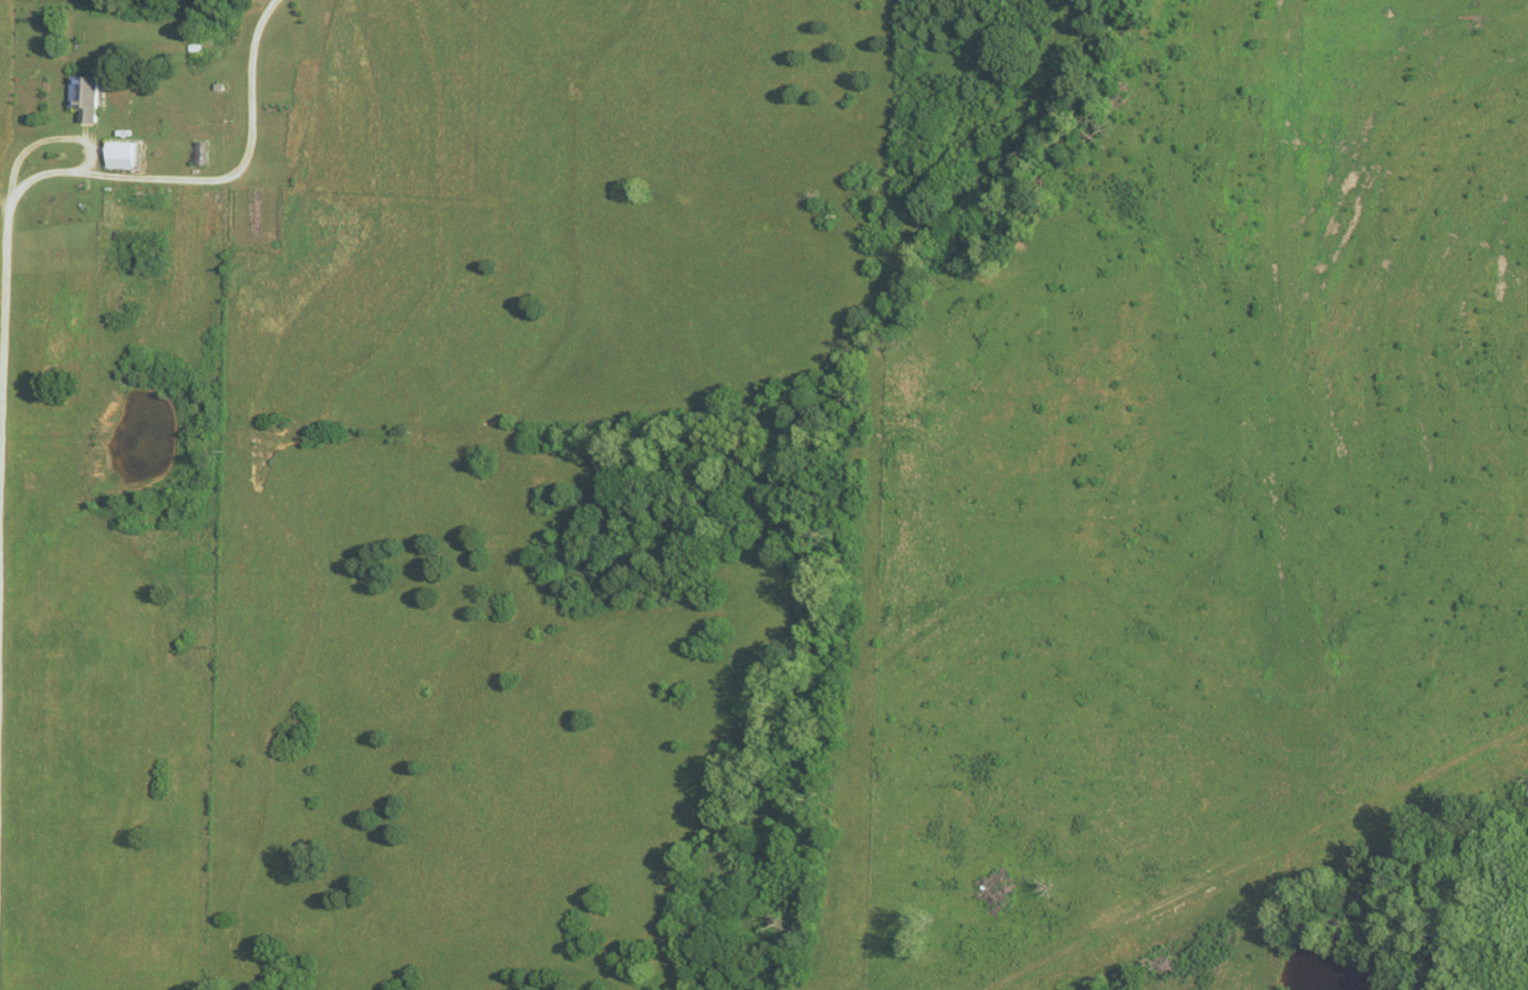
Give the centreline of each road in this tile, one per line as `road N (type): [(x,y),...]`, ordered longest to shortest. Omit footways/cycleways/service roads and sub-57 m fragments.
road 1 (residential): [(9,196),(0,472)]
road 2 (residential): [(9,196),(30,181),(77,177),(87,154),(74,144),(32,145),(16,163),(9,196)]

